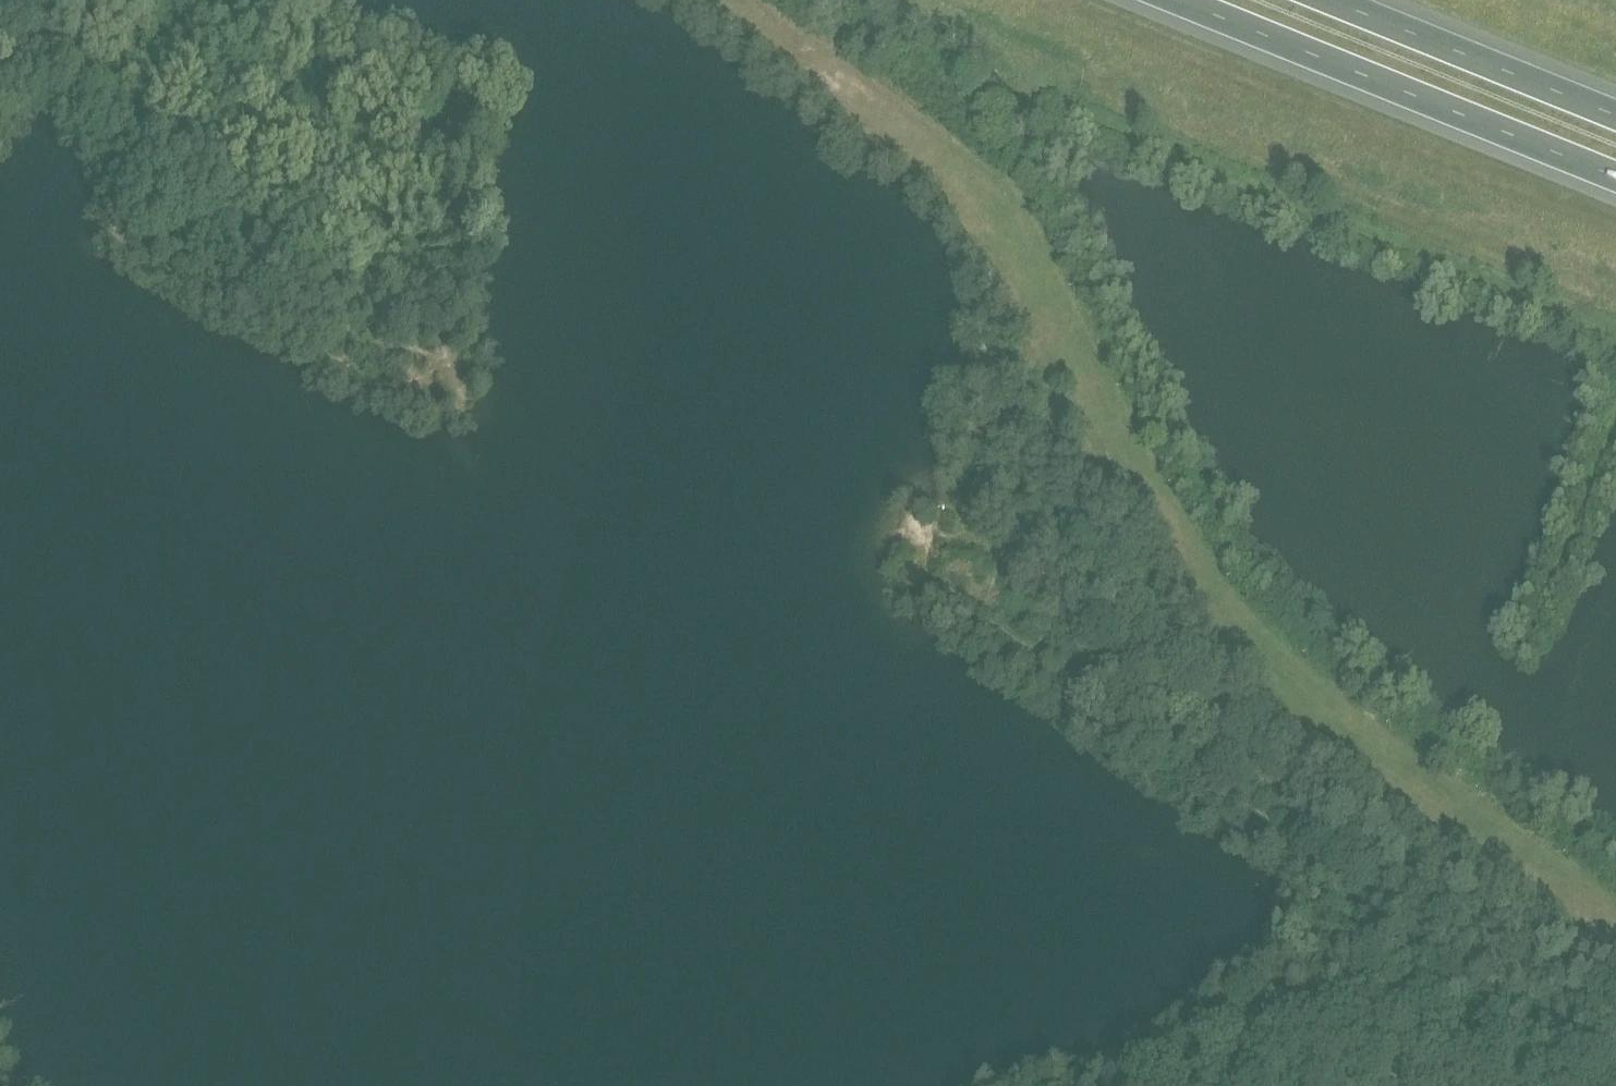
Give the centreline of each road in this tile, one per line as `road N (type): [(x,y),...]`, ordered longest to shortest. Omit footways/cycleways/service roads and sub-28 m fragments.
road 1 (motorway): [(1175,0),(1615,177)]
road 2 (motorway): [(1615,115),(1343,0)]

